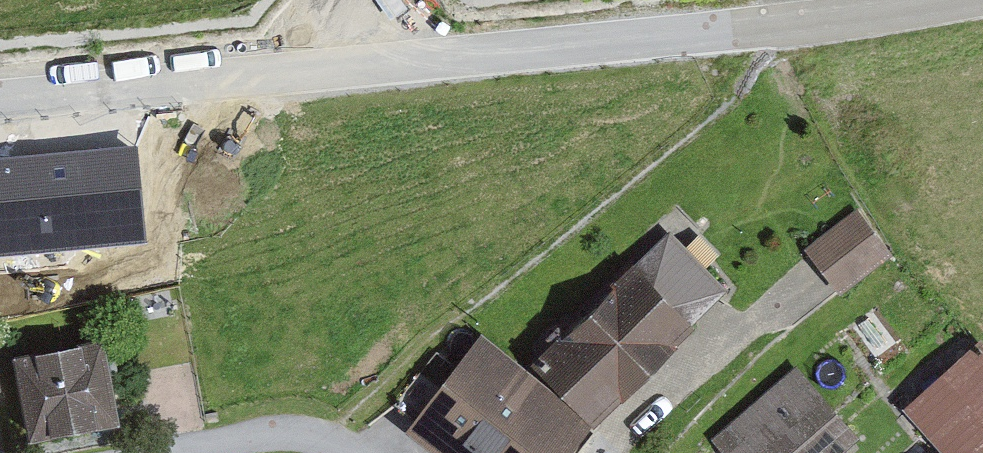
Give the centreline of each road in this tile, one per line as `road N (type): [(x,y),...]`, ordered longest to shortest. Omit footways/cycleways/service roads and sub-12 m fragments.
road 1 (residential): [(0,101),(796,24),(929,0)]
road 2 (residential): [(357,452),(263,434),(169,452)]

